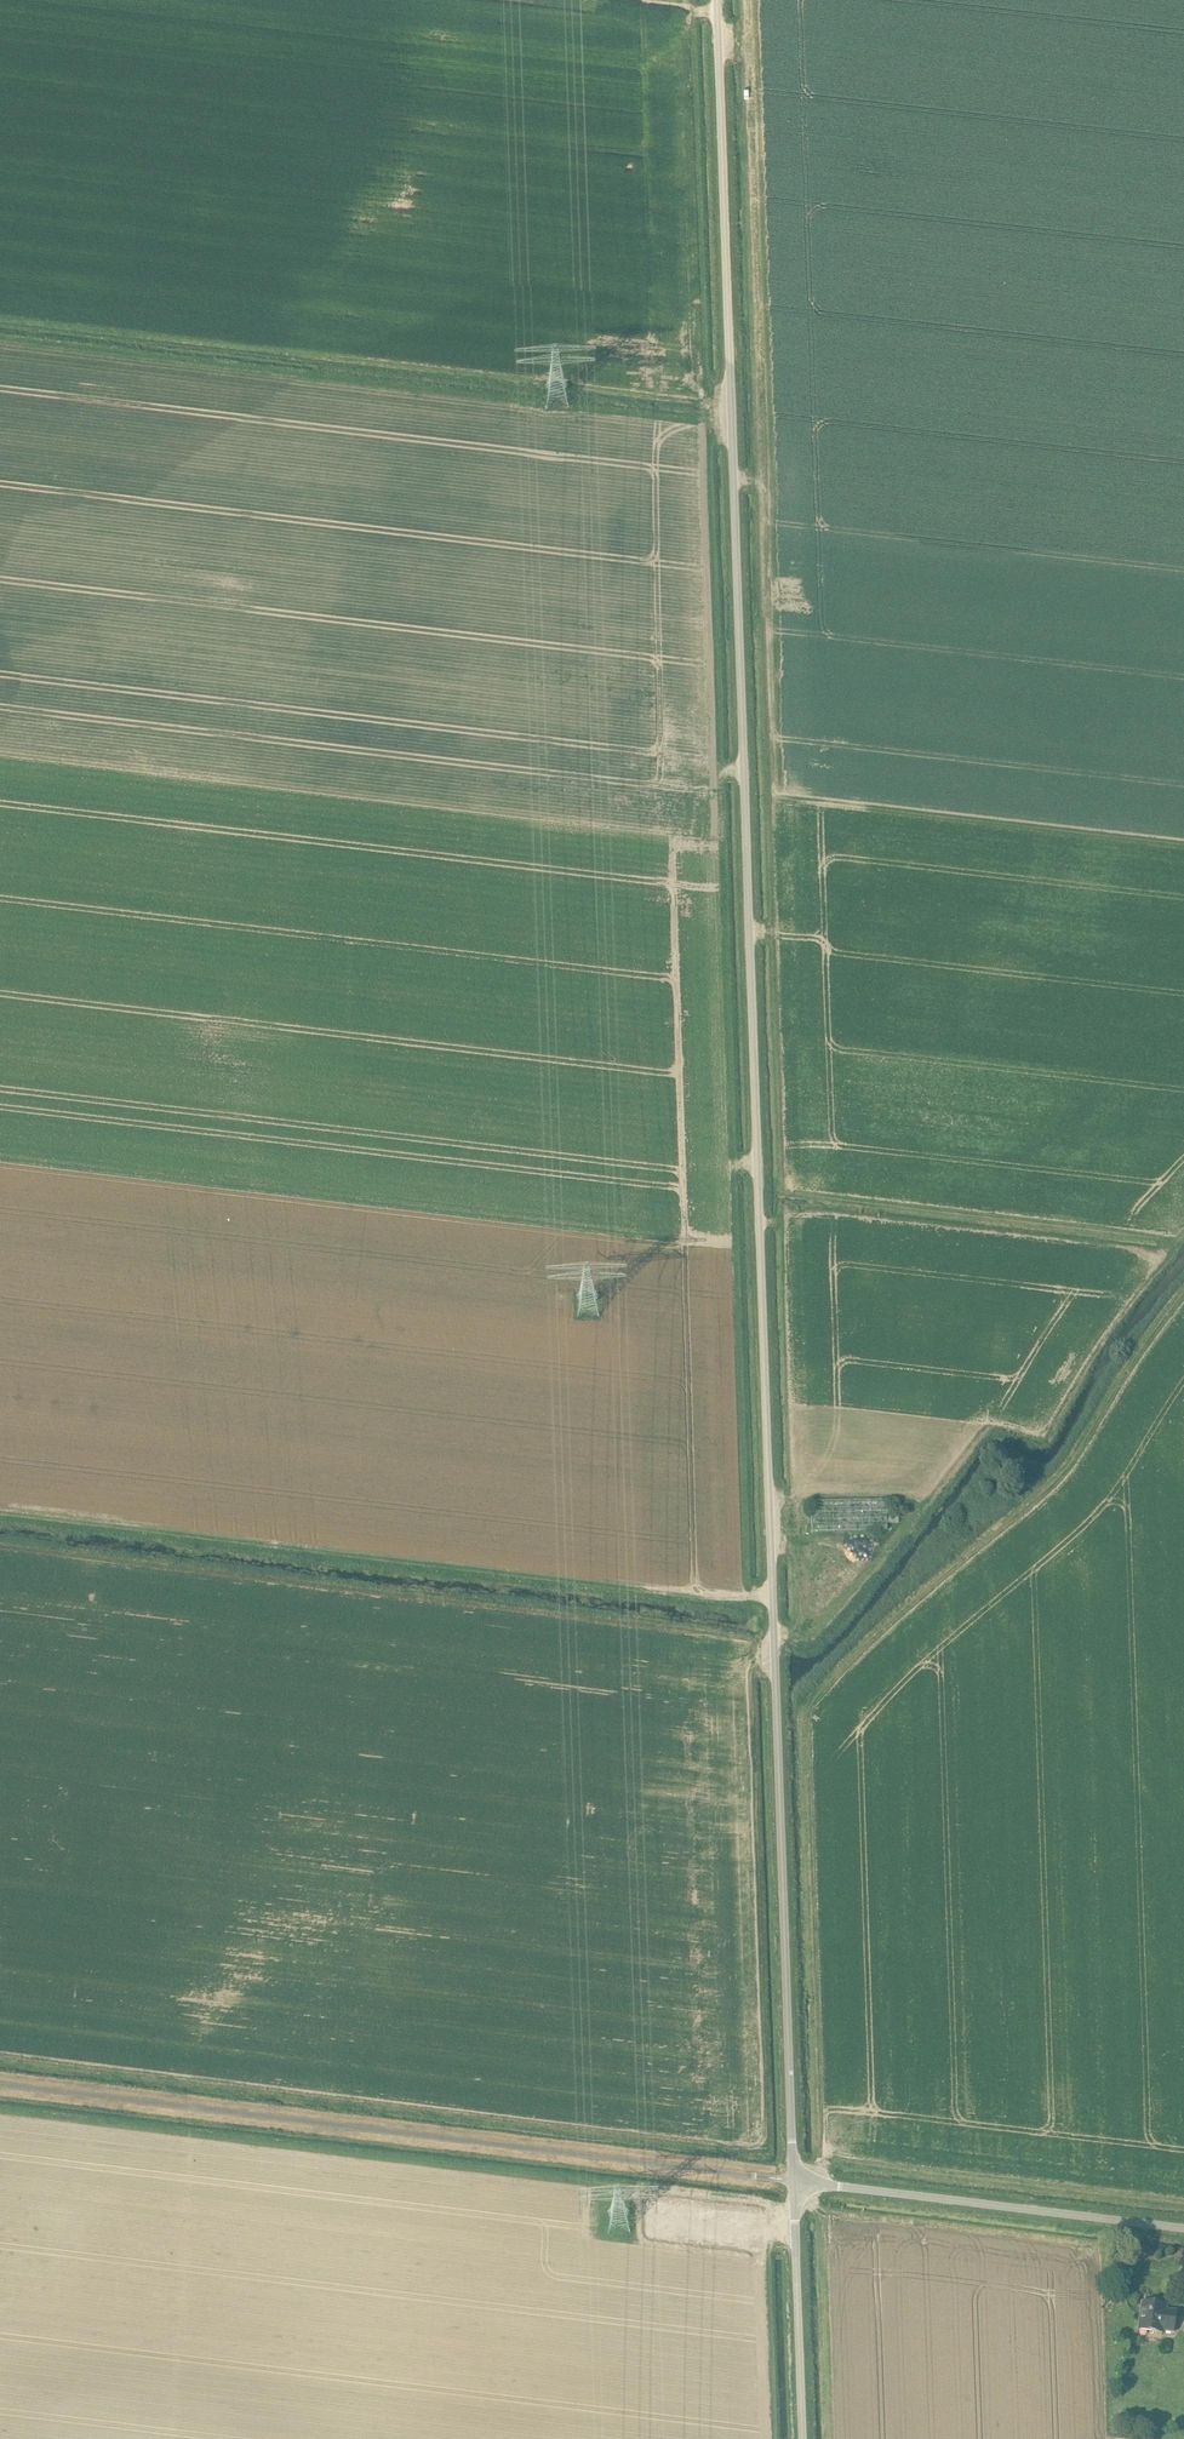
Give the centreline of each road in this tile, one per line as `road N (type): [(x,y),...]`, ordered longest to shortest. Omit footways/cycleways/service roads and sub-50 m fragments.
road 1 (unclassified): [(793,2181),(718,0)]
road 2 (unclassified): [(1183,2228),(793,2181)]
road 3 (unclassified): [(803,2438),(793,2181)]

